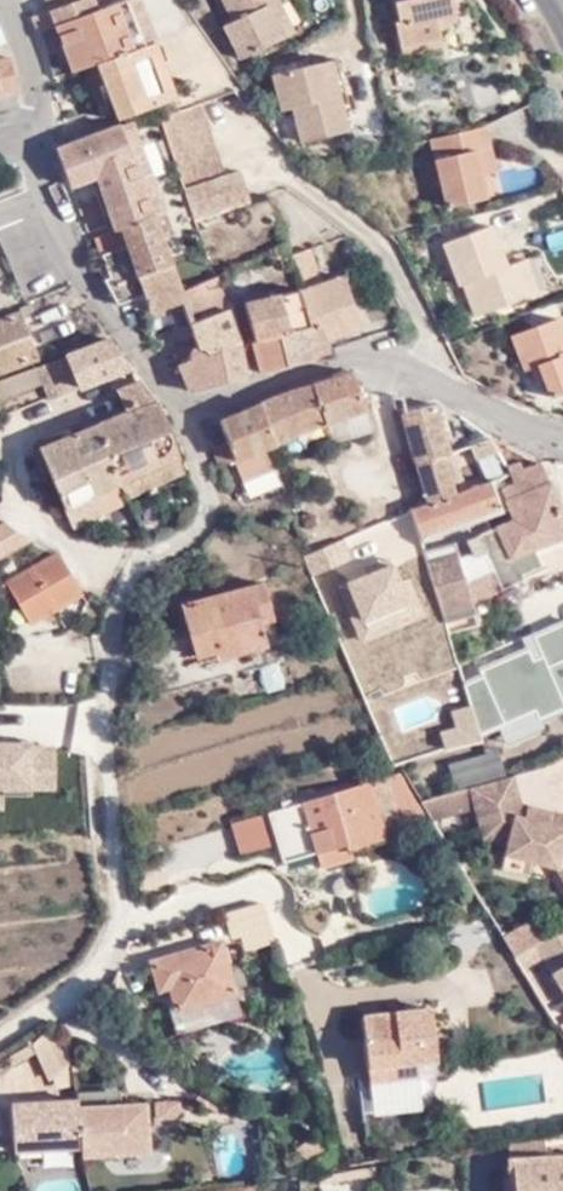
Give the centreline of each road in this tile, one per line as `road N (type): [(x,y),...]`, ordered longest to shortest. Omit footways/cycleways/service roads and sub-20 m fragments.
road 1 (residential): [(562,436),(388,355),(196,412),(176,404),(105,309)]
road 2 (residential): [(18,125),(70,257),(105,309)]
road 3 (residential): [(13,0),(44,82),(39,111),(18,125)]

